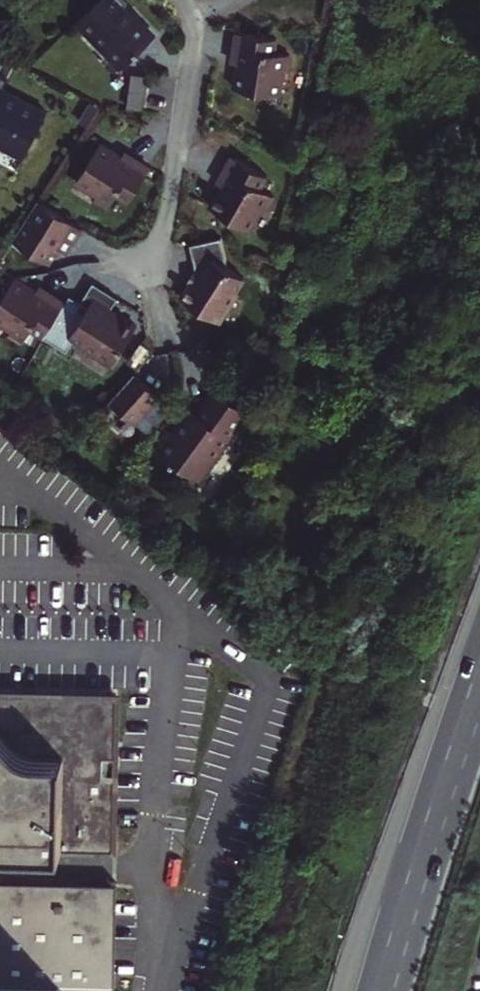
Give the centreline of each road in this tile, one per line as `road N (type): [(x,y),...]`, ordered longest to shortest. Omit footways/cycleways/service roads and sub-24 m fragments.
road 1 (motorway): [(479,688),(384,990)]
road 2 (residential): [(187,0),(189,82),(156,254),(101,264)]

